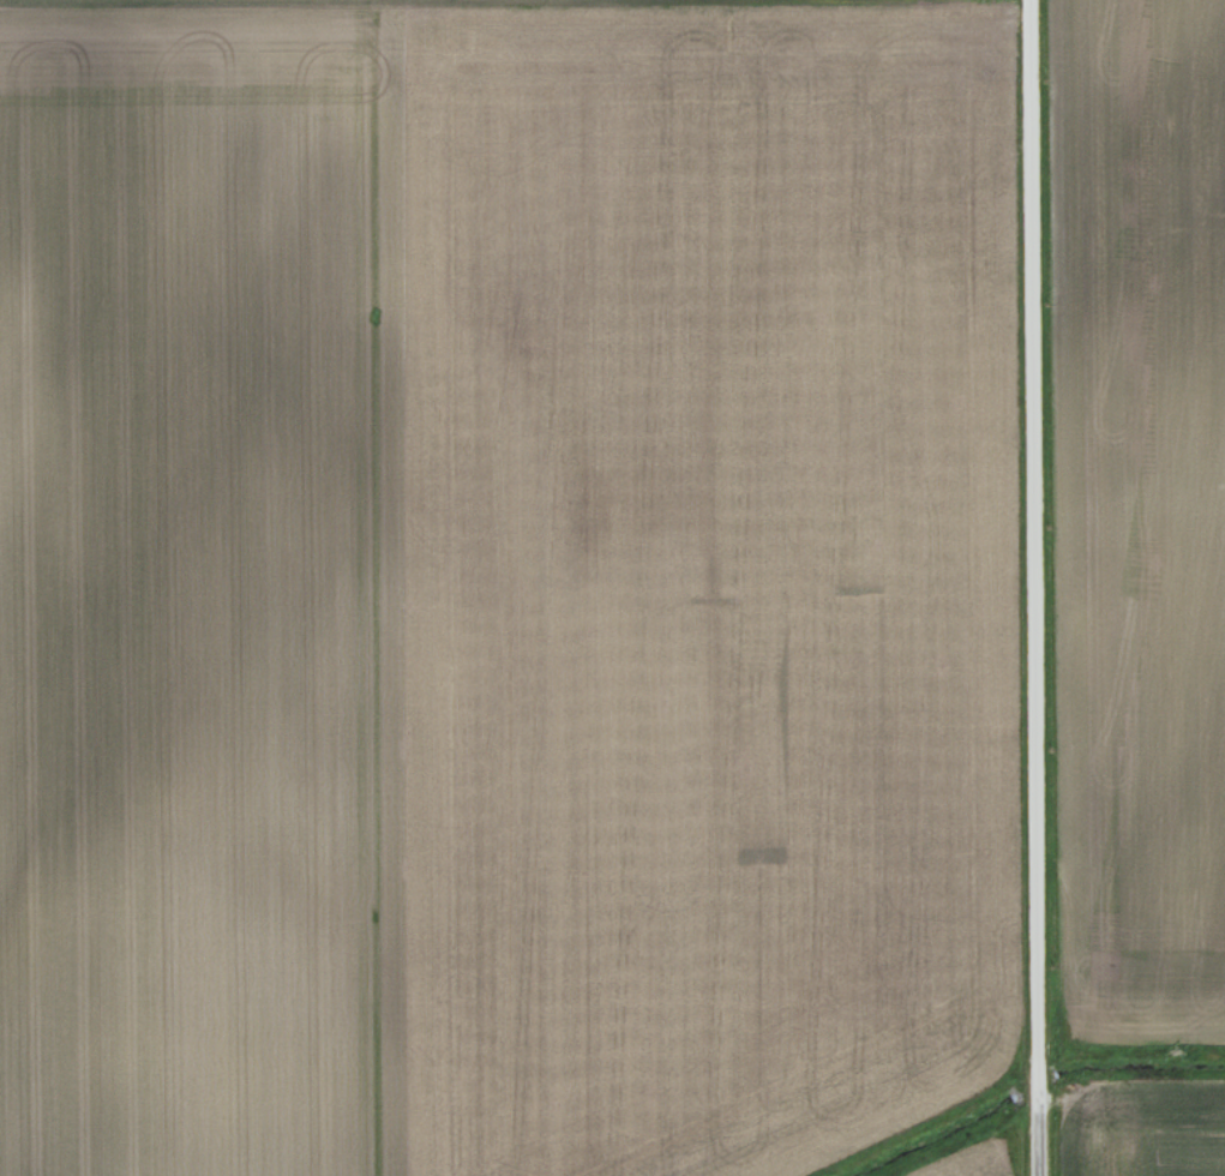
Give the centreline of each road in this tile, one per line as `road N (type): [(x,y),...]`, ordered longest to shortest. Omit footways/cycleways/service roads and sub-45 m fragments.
road 1 (residential): [(1045,1175),(1027,0)]

